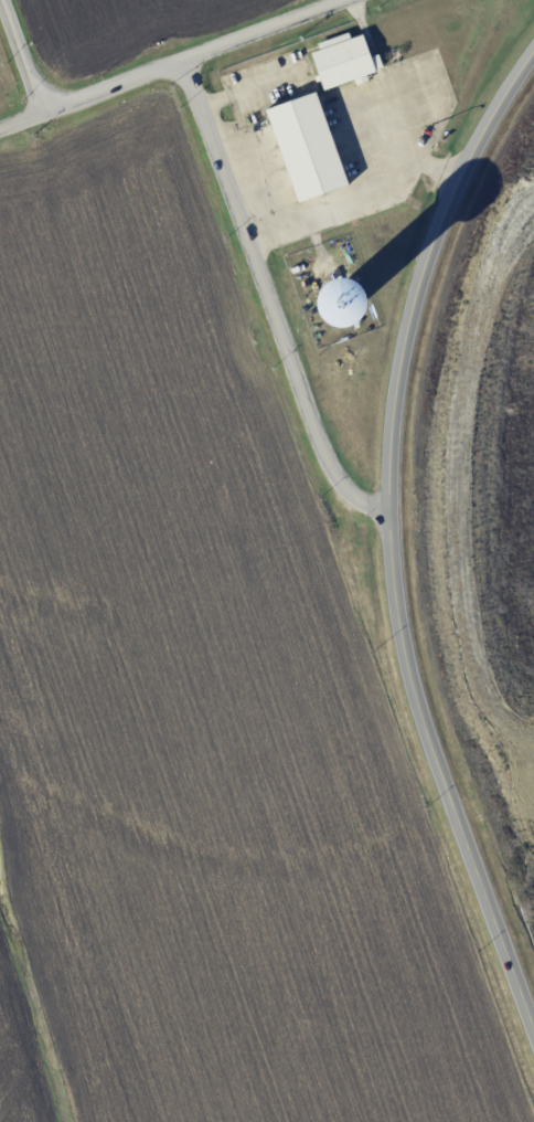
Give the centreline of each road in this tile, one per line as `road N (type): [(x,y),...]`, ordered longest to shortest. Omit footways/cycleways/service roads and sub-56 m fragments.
road 1 (secondary): [(533,52),(474,142),(415,294),(392,424),(387,514),(405,667),(533,1039)]
road 2 (tertiary): [(387,514),(341,487),(181,61)]
road 3 (residential): [(349,0),(181,61)]
road 4 (tertiary): [(181,61),(41,109)]

